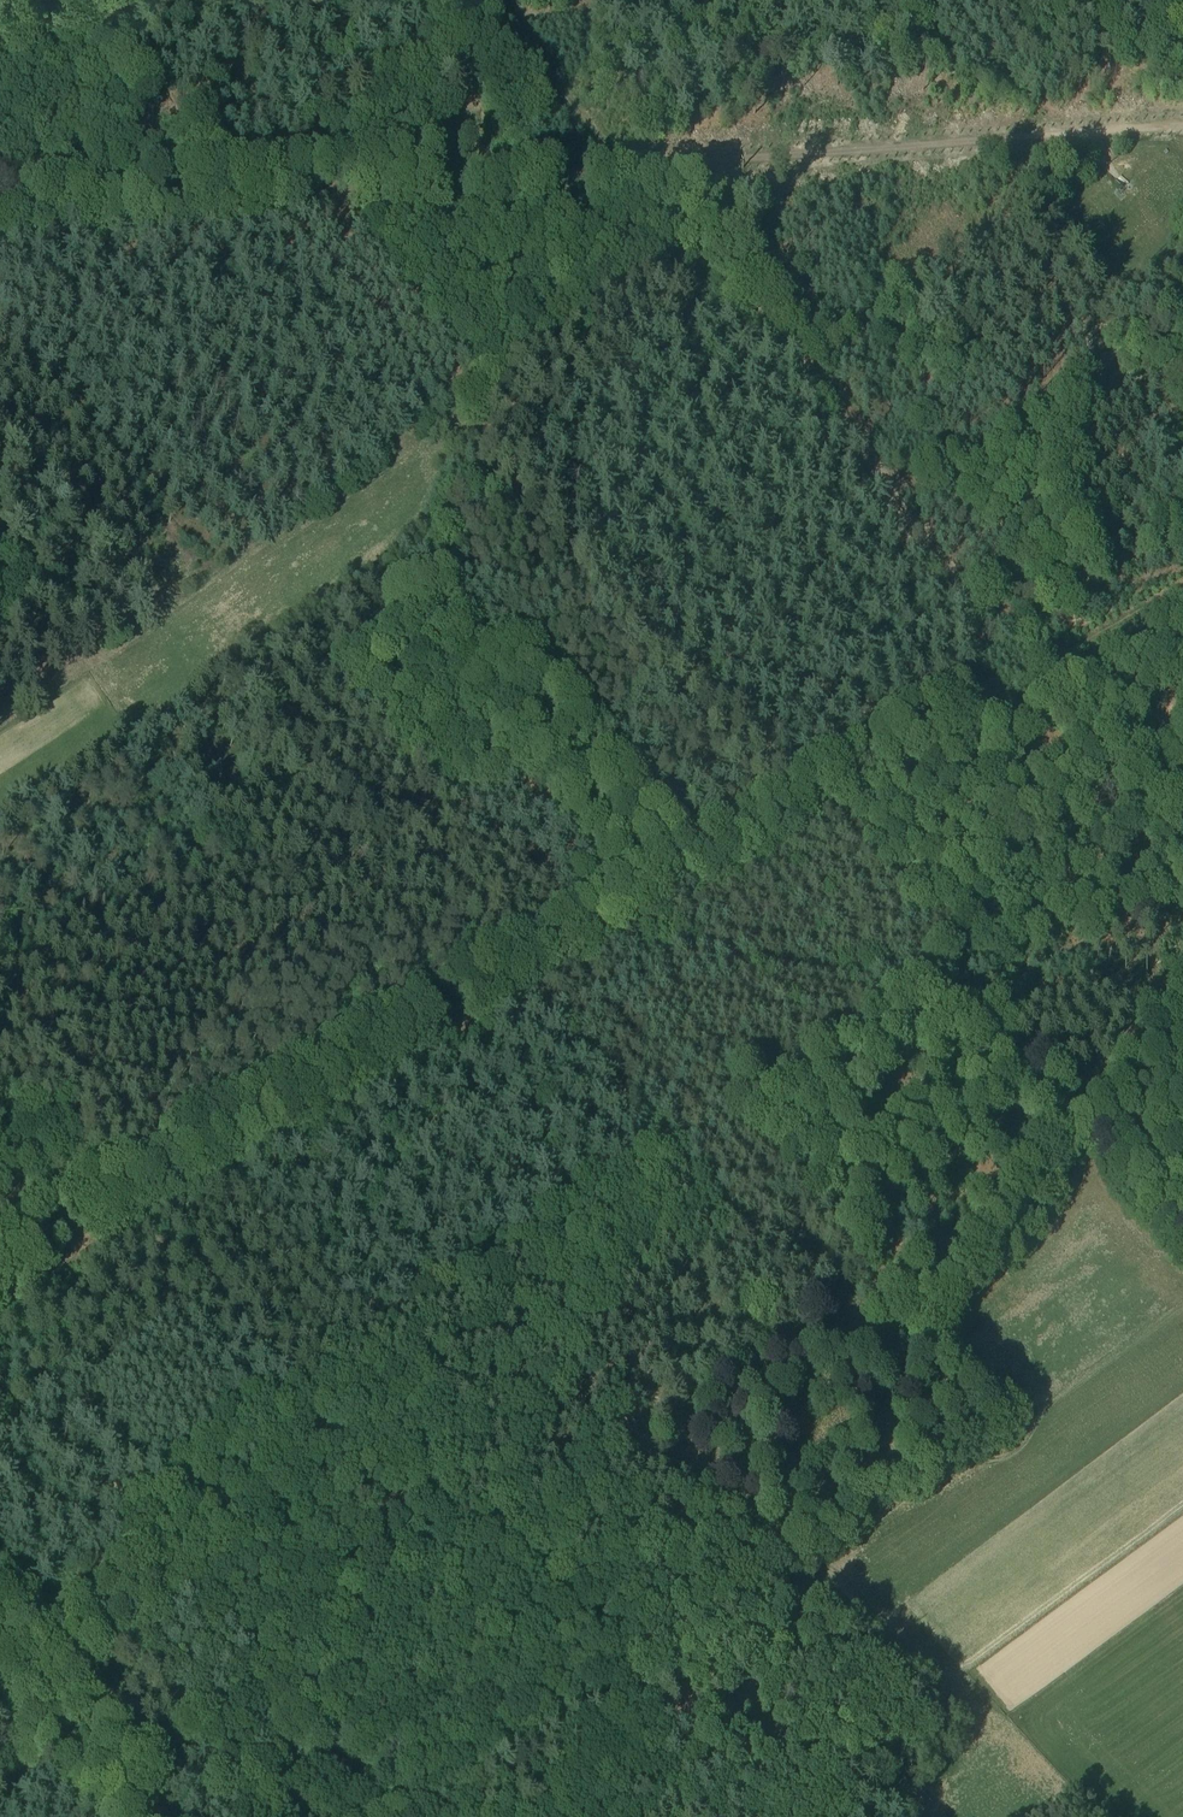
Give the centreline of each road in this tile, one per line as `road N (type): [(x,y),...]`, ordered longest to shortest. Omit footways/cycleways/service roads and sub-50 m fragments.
road 1 (track): [(418,1816),(996,1428),(995,1411),(936,1352),(931,1337),(1056,1162),(1062,1141),(1046,1095),(950,974)]
road 2 (track): [(1182,124),(0,215)]
road 3 (track): [(555,949),(1066,653),(1182,738)]
road 4 (track): [(555,949),(0,1267)]
road 5 (track): [(1182,919),(984,970),(861,979),(705,956),(555,949)]
road 6 (track): [(0,1646),(148,1816)]
road 7 (track): [(1066,653),(1182,585)]

